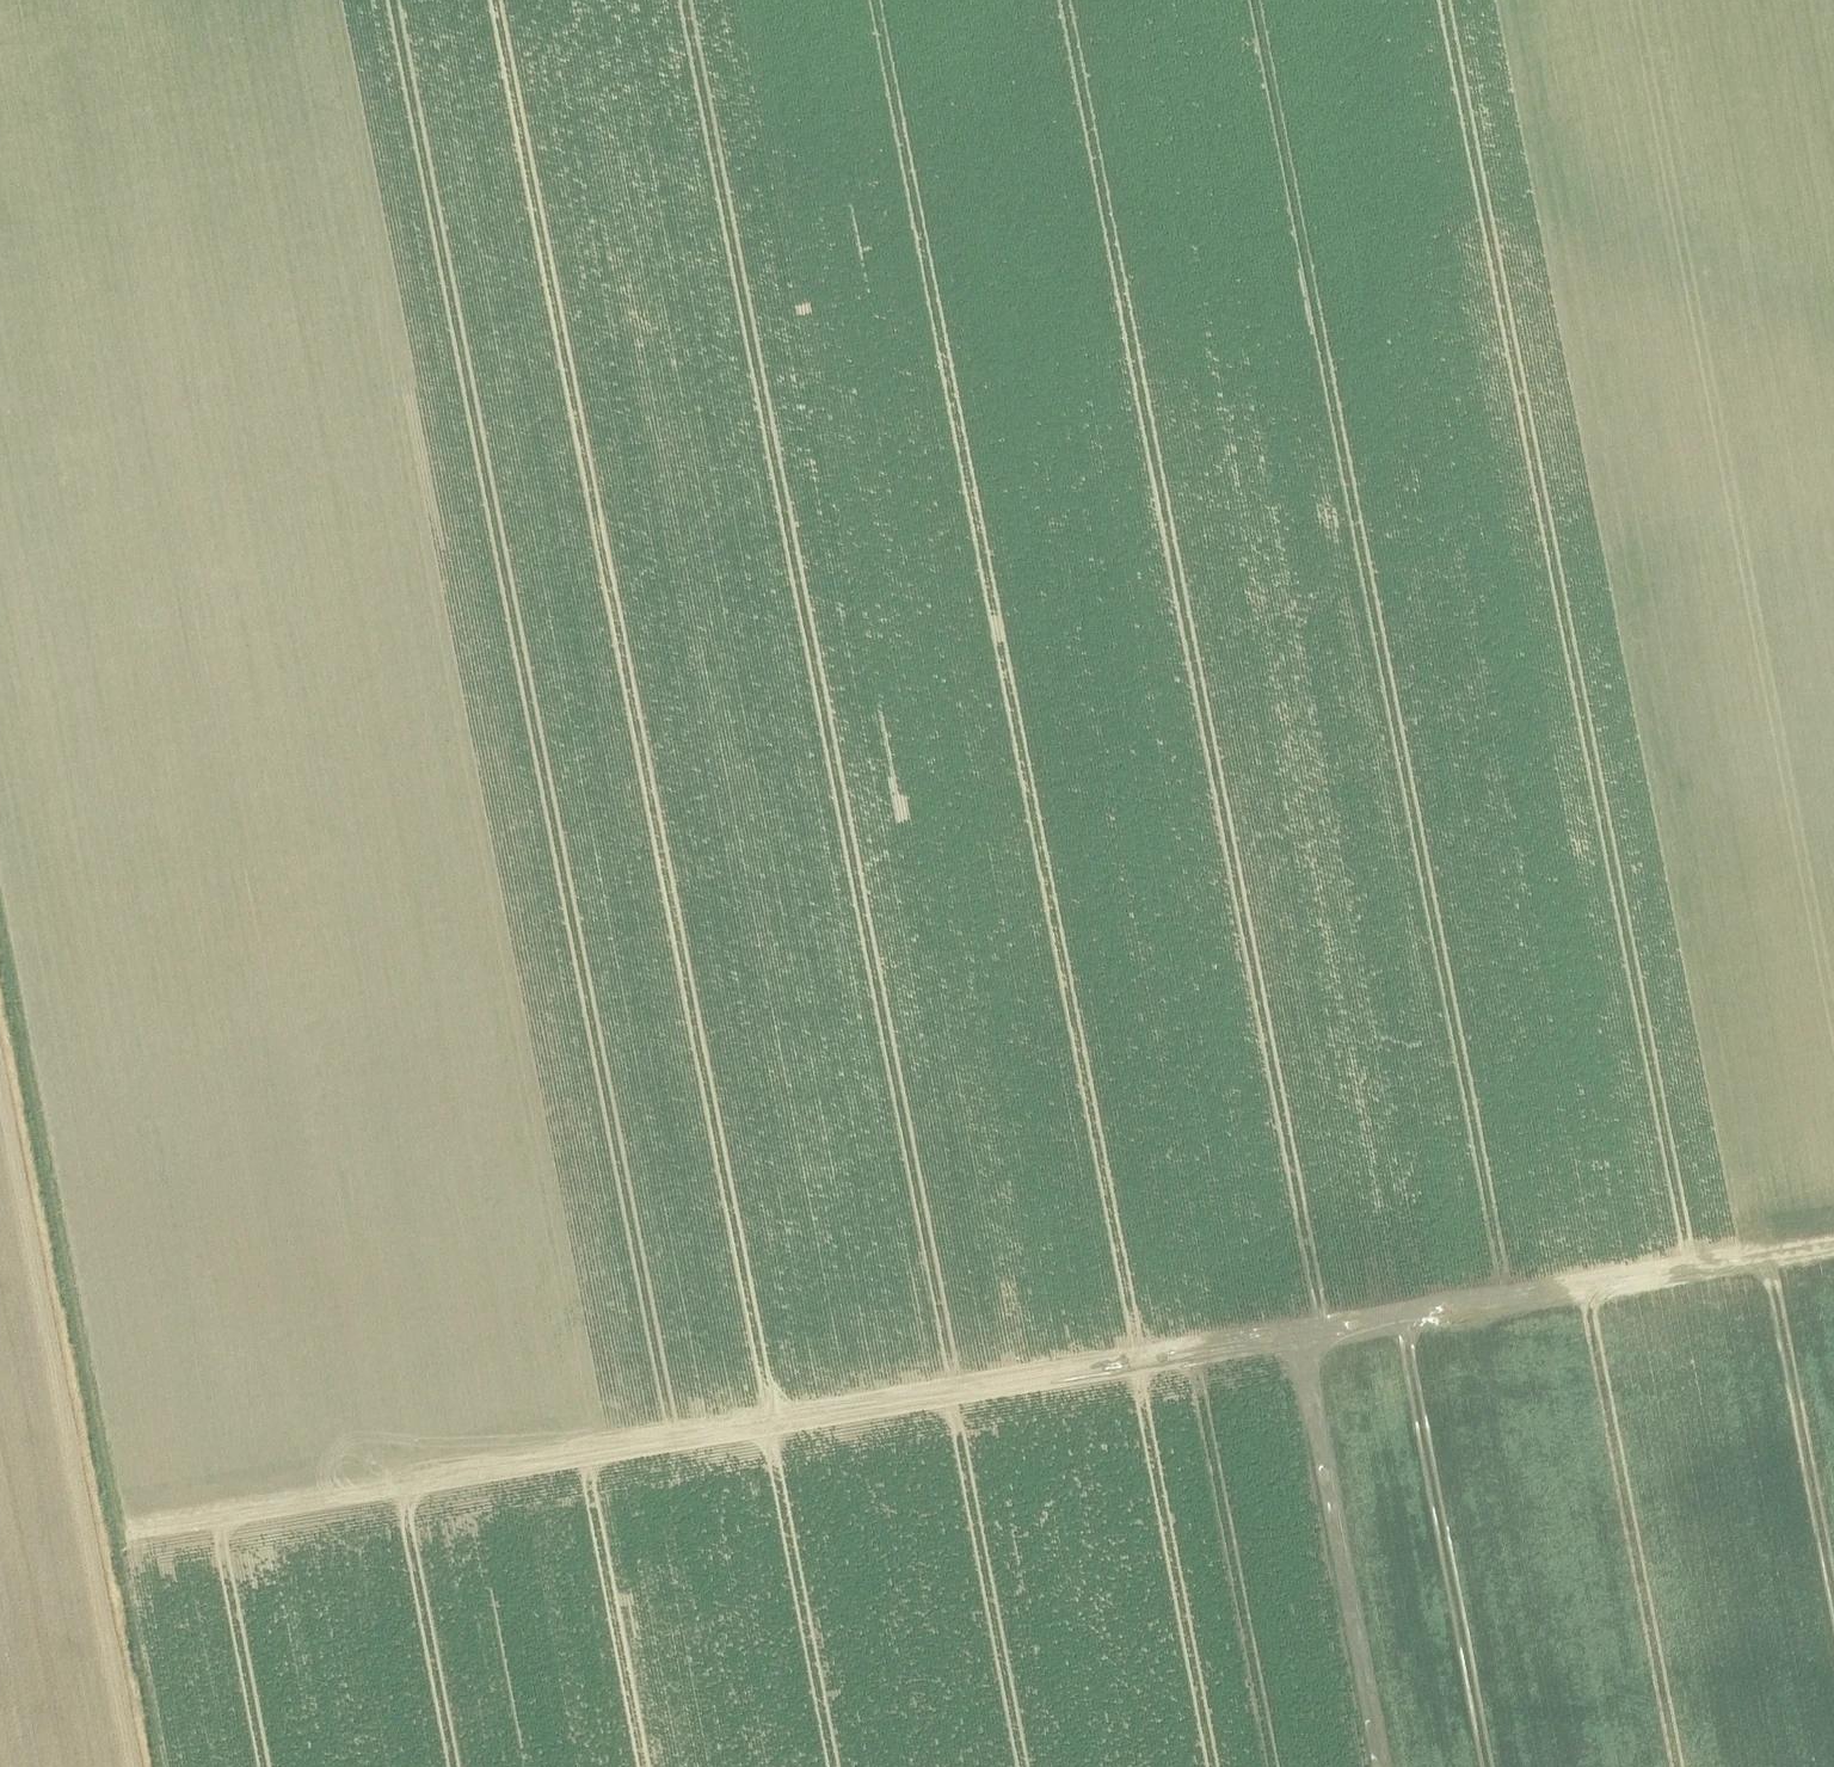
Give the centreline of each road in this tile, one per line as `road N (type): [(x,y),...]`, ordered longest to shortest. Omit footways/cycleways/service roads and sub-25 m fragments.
road 1 (track): [(1382,1766),(1301,1346)]

